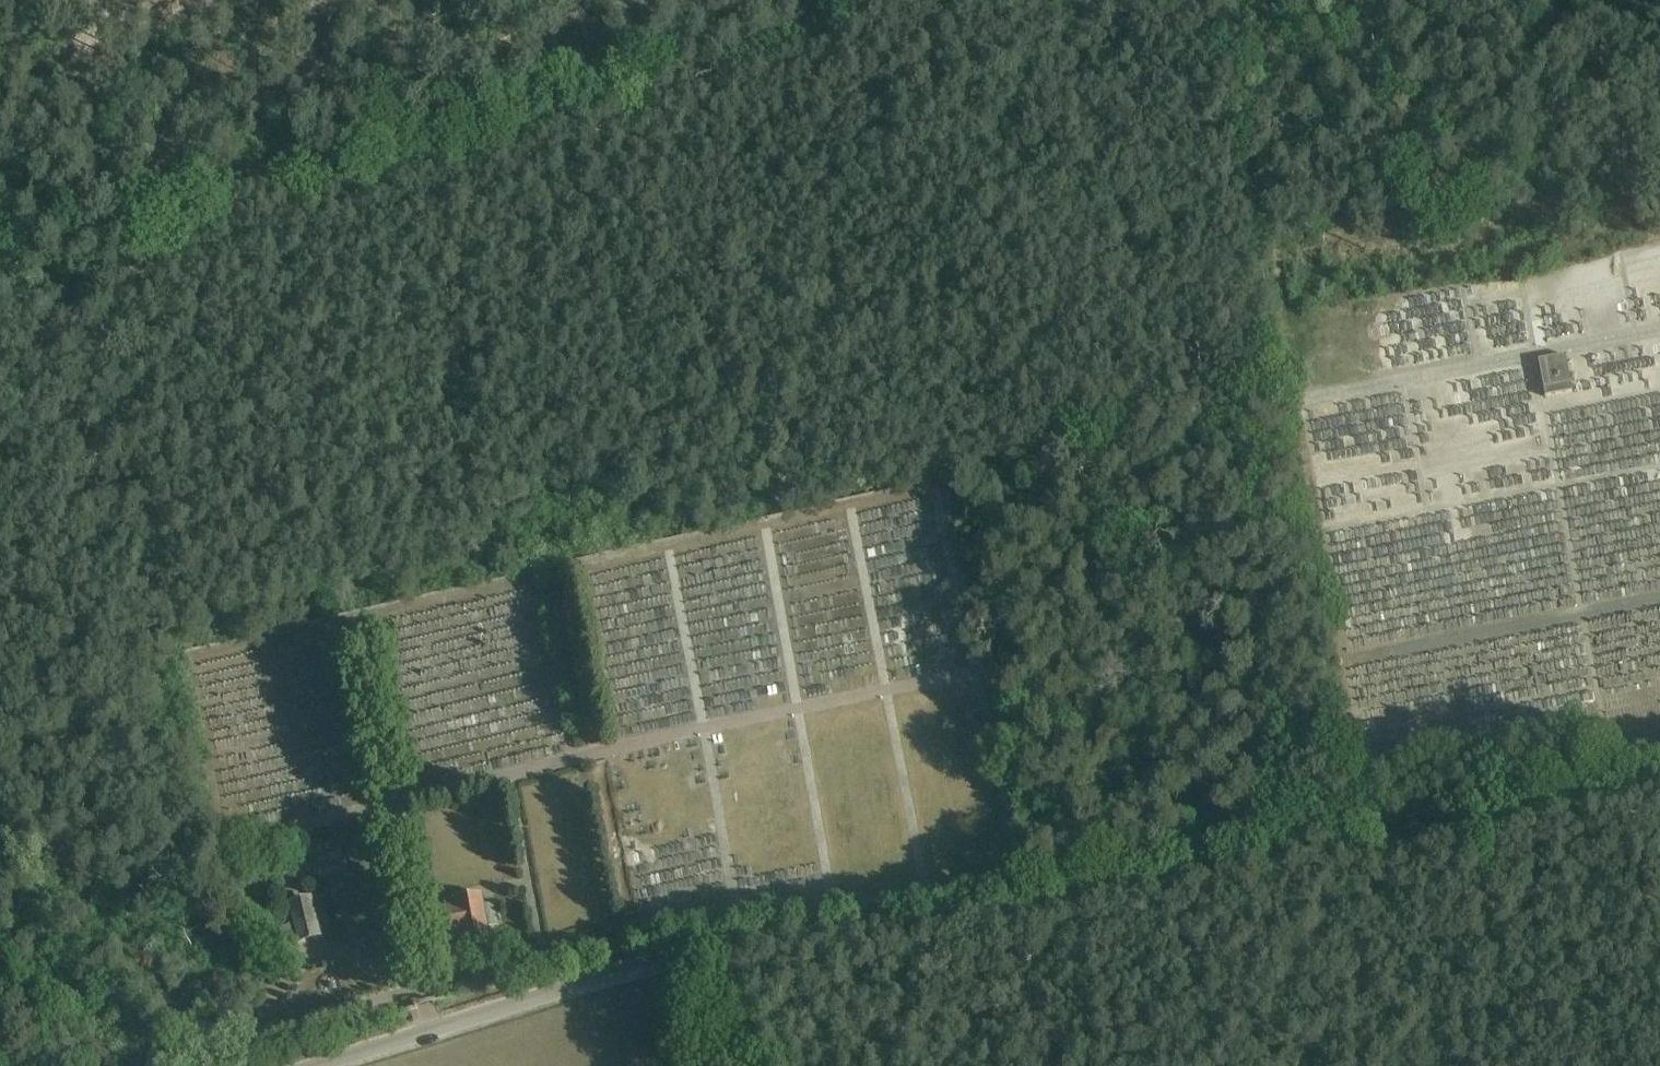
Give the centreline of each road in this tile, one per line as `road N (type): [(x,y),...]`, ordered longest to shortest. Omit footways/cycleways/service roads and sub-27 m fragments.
road 1 (unclassified): [(330,1065),(762,935),(1112,893),(1659,783)]

